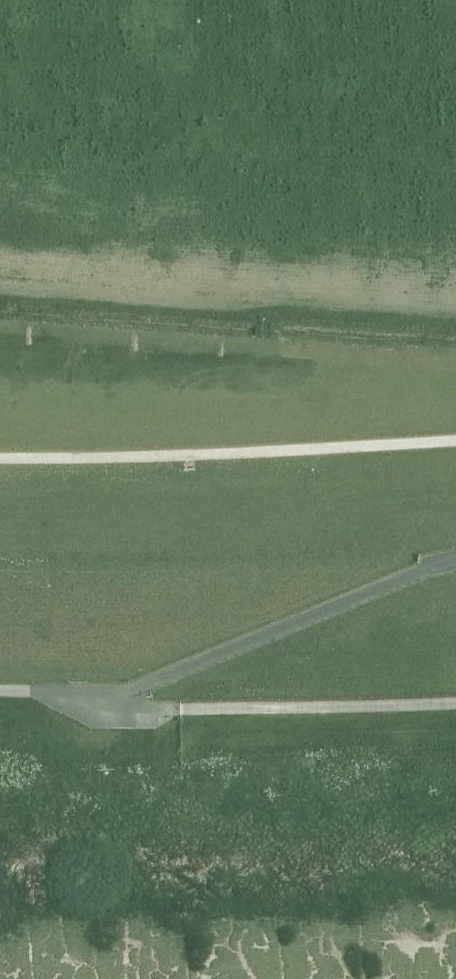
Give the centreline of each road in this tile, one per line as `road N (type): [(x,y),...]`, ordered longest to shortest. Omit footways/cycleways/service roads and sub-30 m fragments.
road 1 (track): [(0,457),(455,439)]
road 2 (track): [(455,563),(105,702)]
road 3 (track): [(105,702),(181,708),(455,703)]

